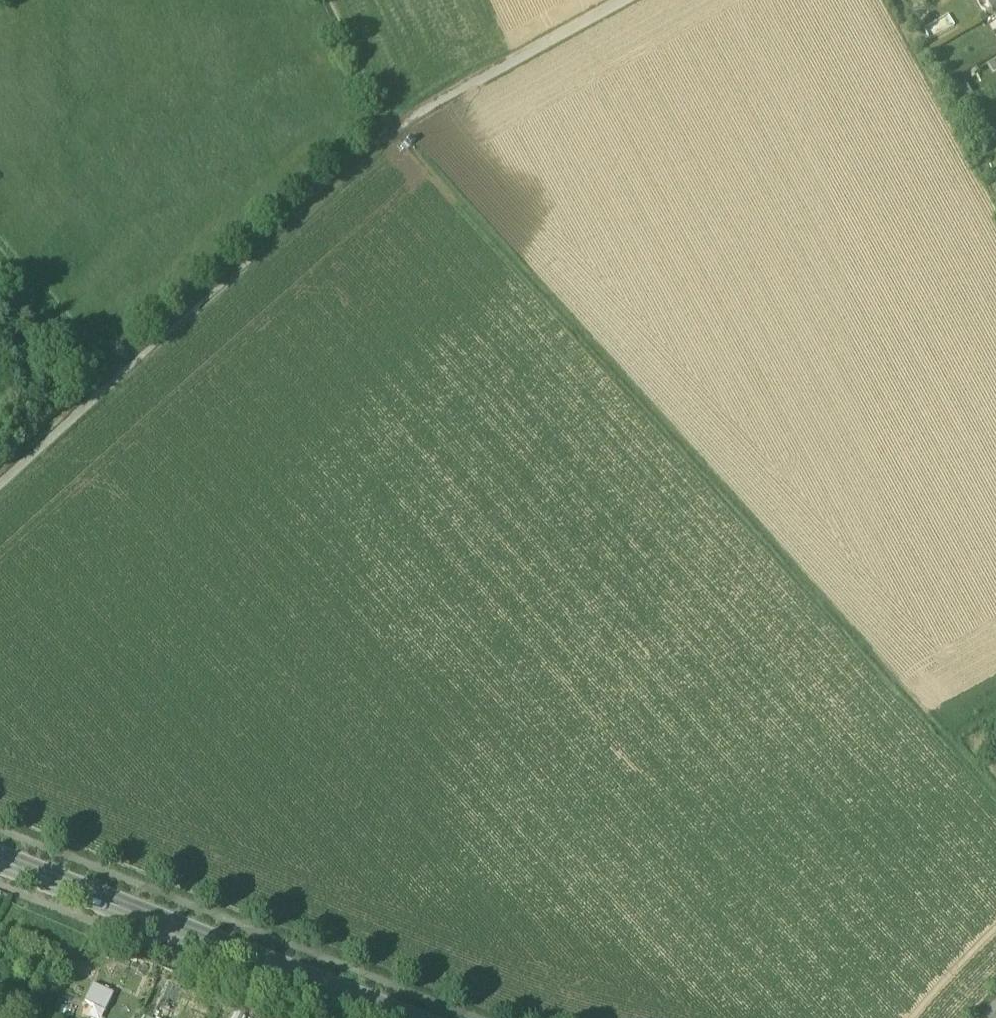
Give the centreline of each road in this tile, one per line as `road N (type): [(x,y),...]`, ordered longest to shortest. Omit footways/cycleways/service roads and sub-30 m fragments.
road 1 (tertiary): [(0,858),(413,1017)]

